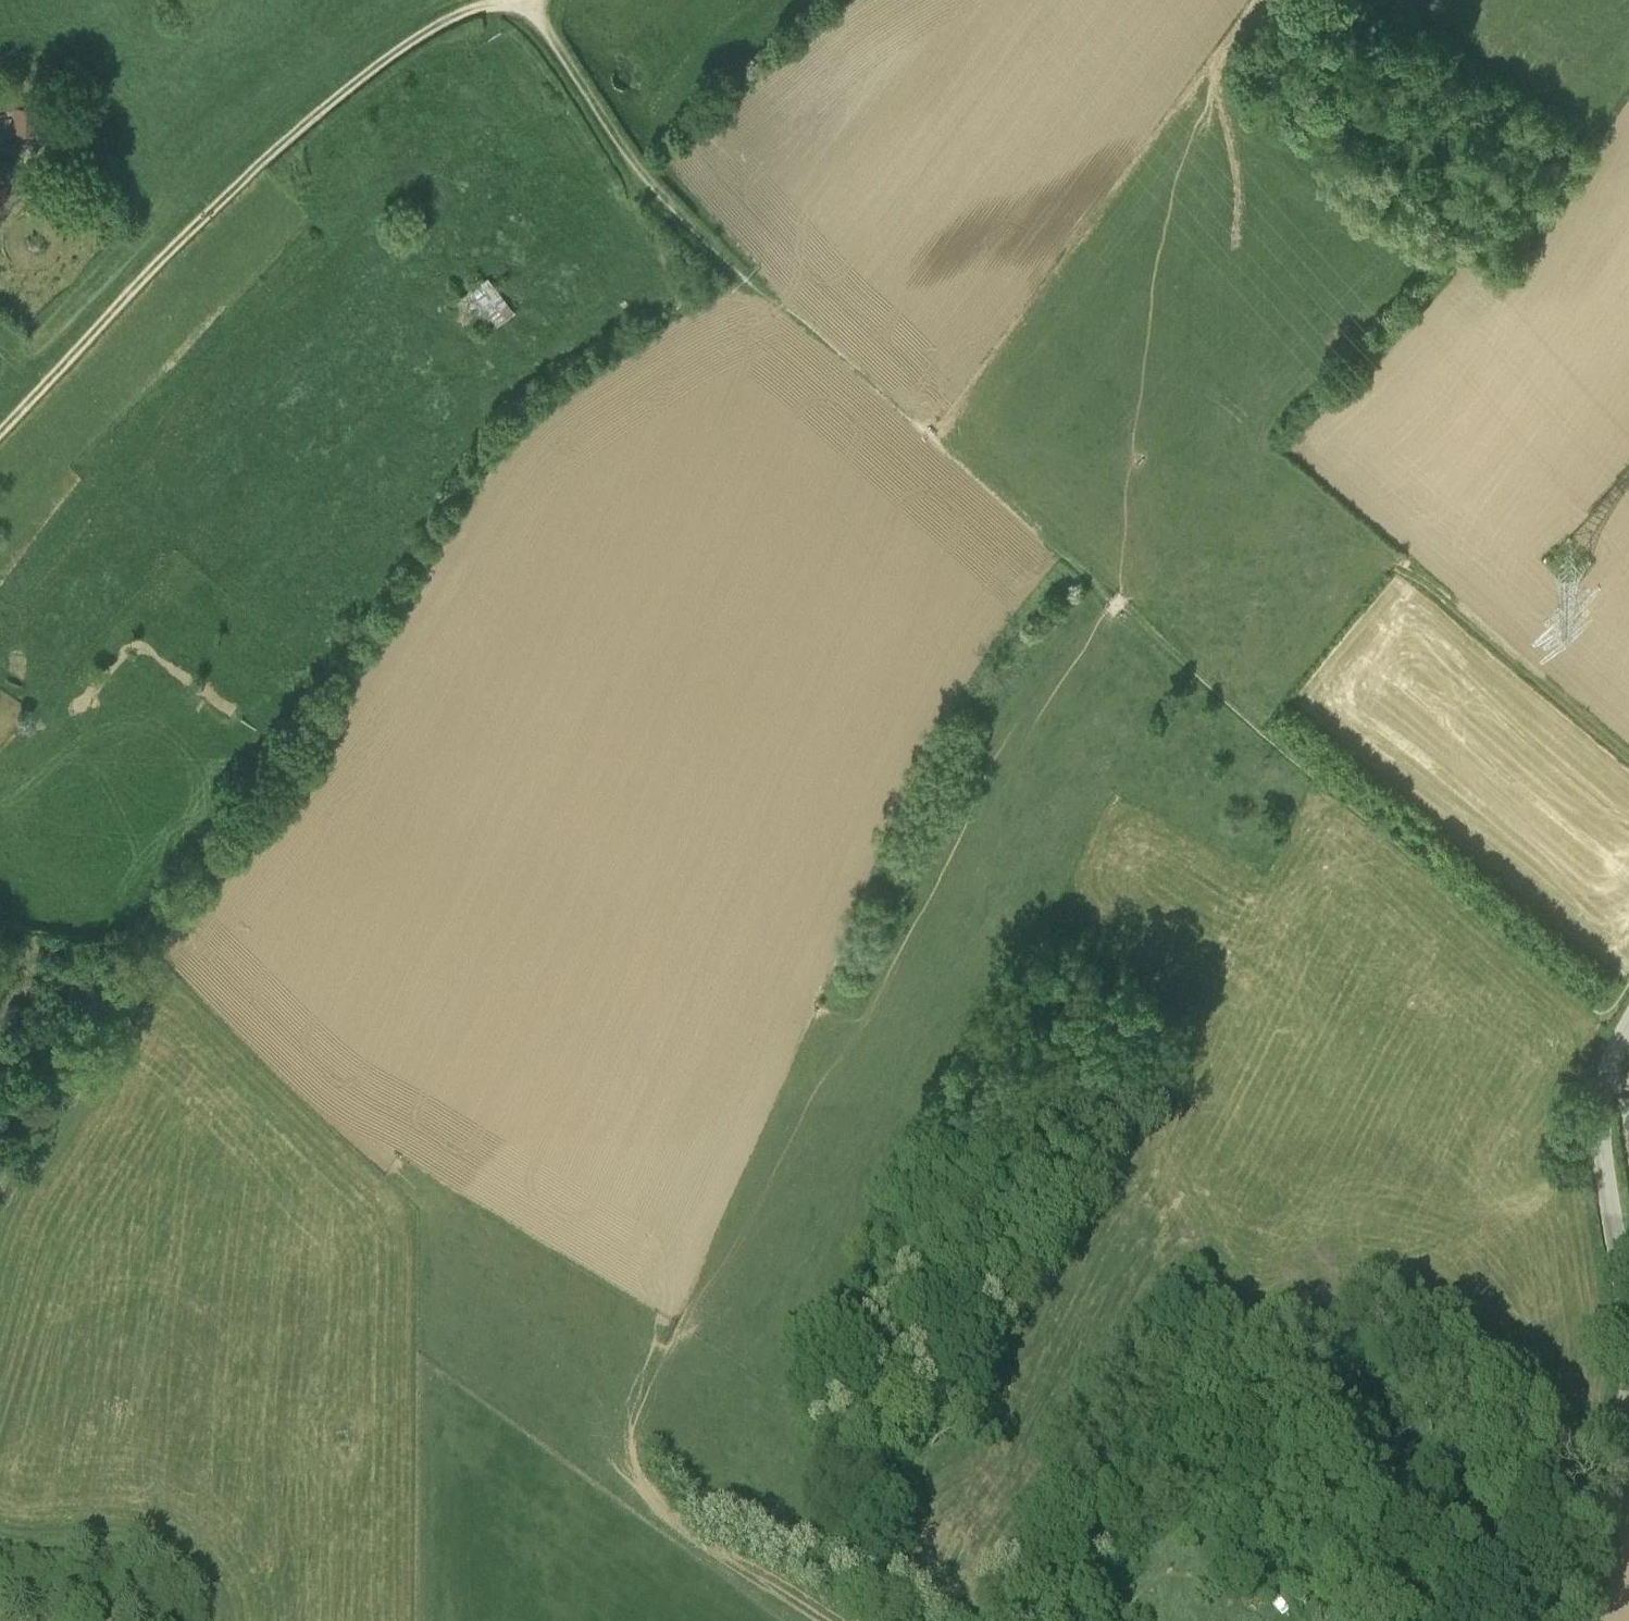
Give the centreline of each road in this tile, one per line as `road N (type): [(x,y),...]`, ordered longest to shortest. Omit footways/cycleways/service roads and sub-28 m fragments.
road 1 (track): [(0,432),(157,264),(336,97),(455,16),(489,4),(531,7)]
road 2 (track): [(531,7),(633,158),(746,279)]
road 3 (unclassified): [(1628,1335),(1601,1129),(1610,1071),(1628,1021)]
road 4 (unclassified): [(1578,1620),(1628,1402)]

